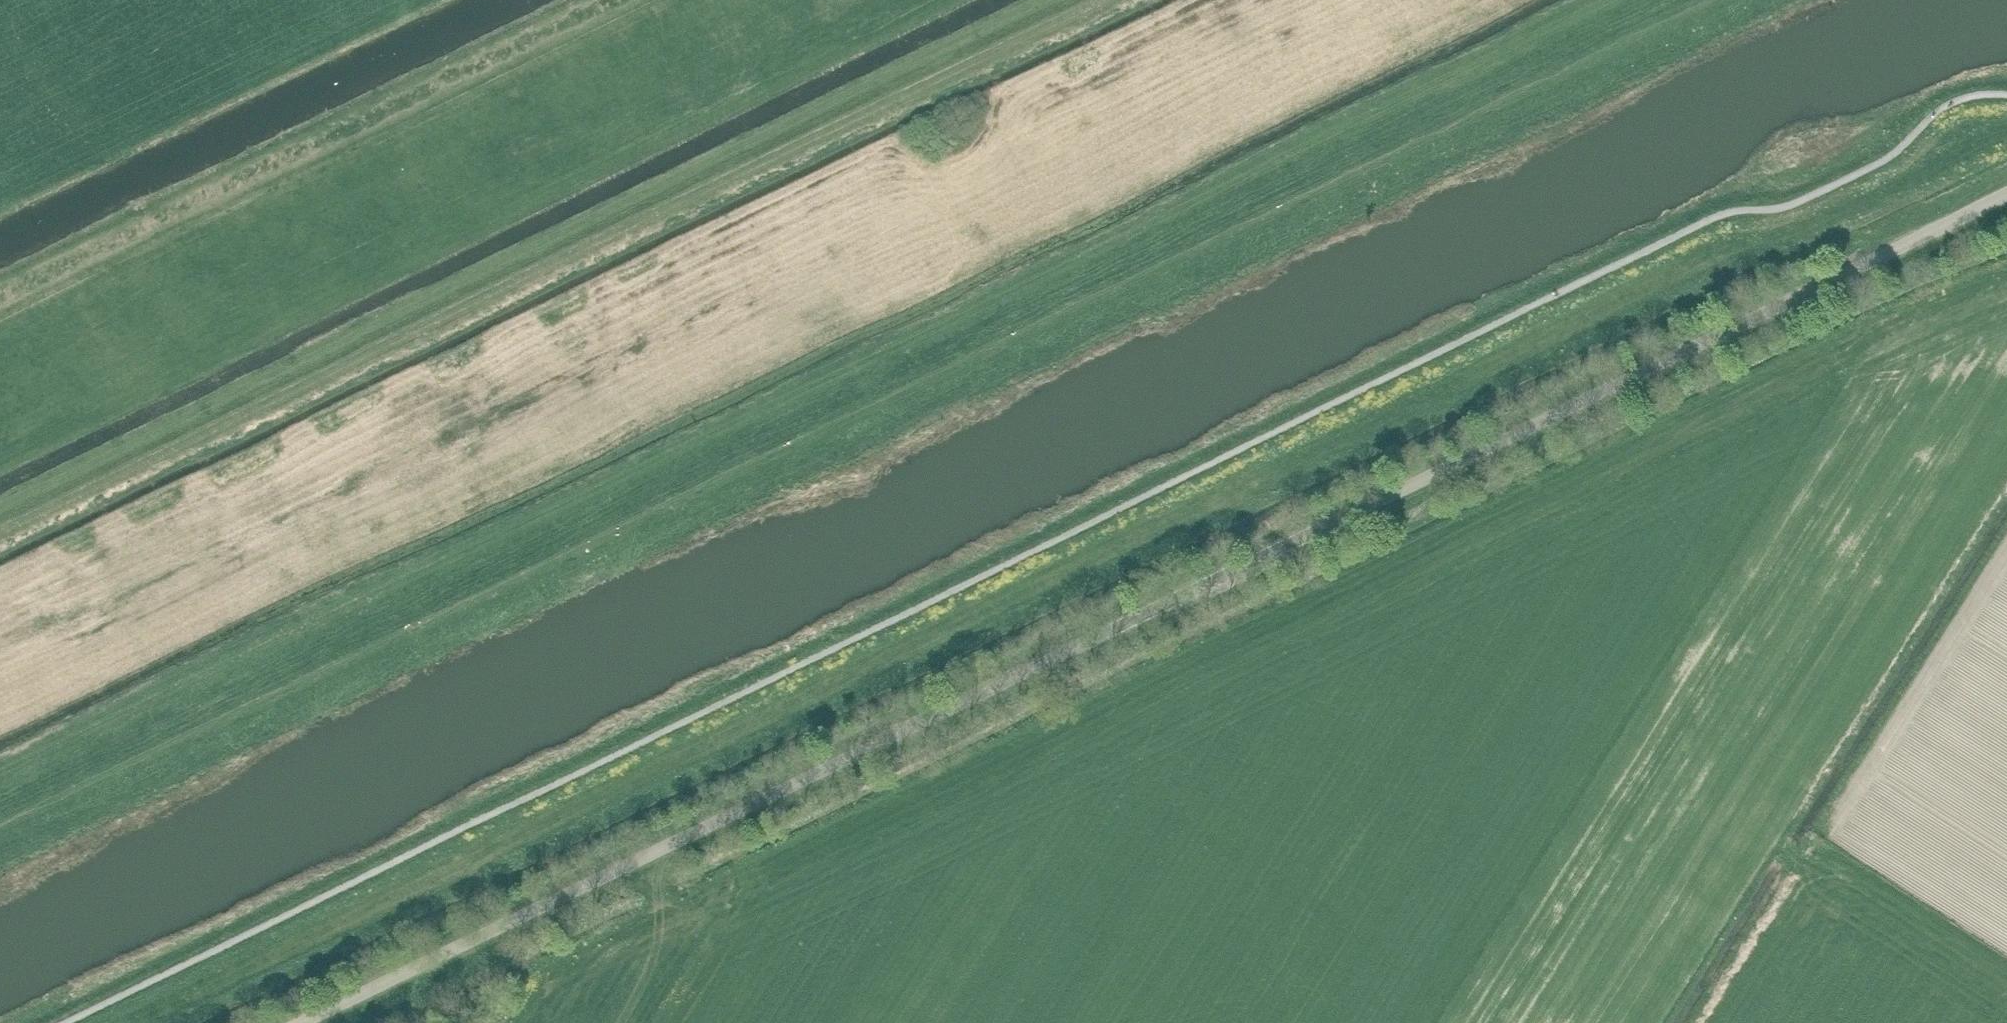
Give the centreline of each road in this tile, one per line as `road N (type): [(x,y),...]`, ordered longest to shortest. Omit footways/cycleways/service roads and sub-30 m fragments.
road 1 (unclassified): [(306,1022),(2006,196)]

